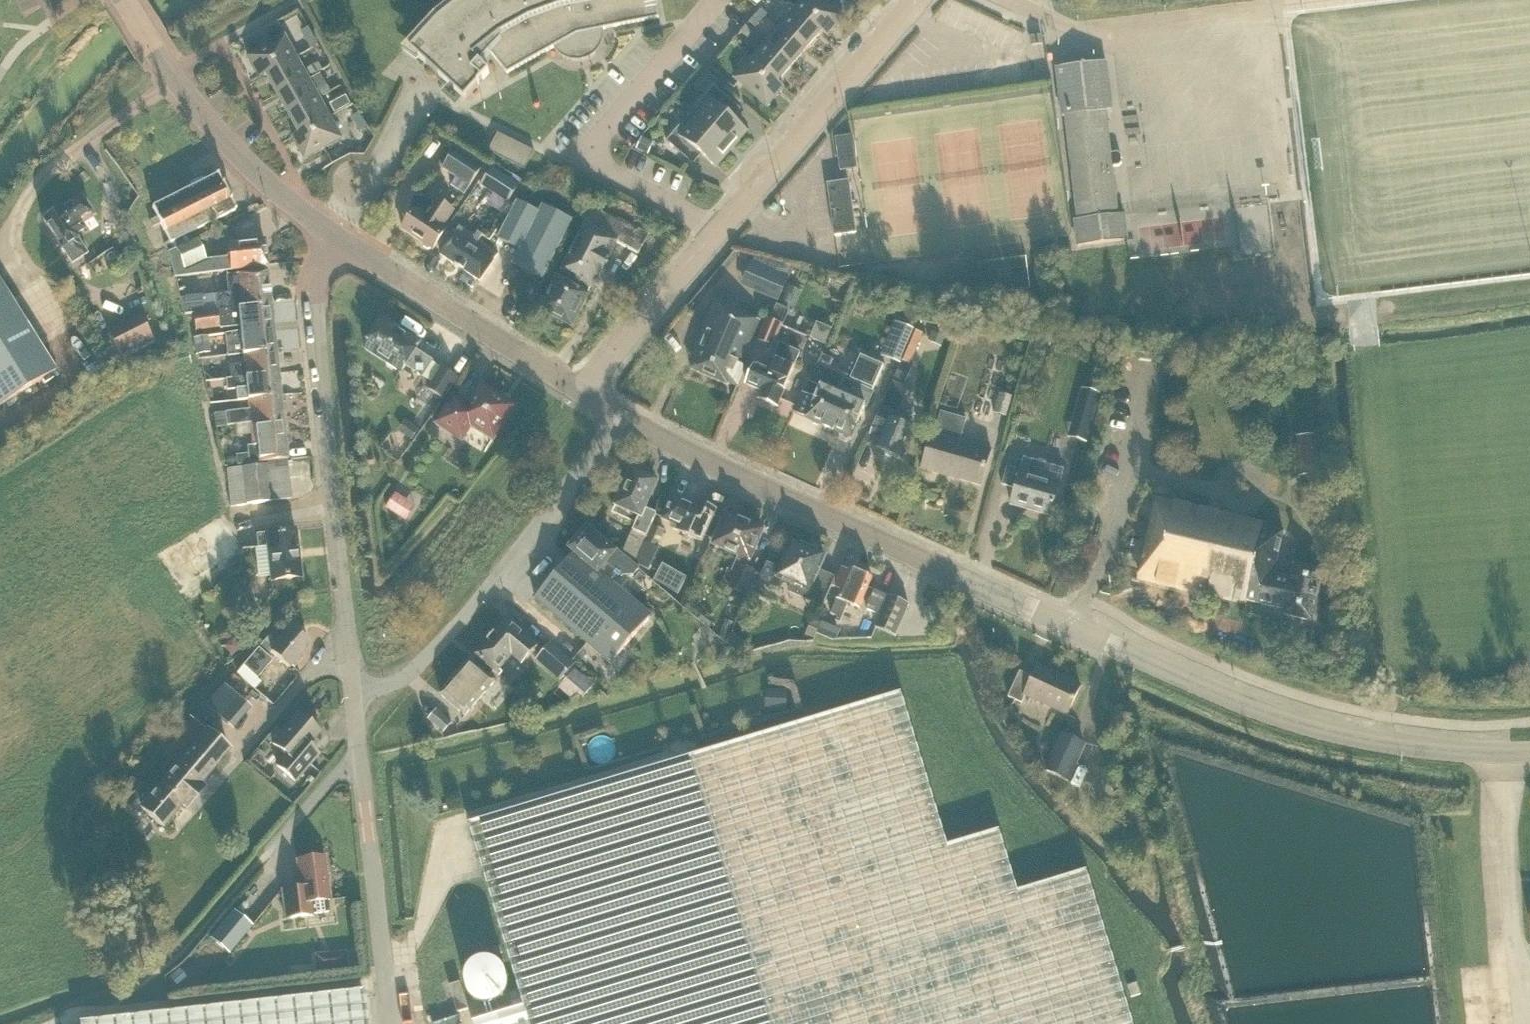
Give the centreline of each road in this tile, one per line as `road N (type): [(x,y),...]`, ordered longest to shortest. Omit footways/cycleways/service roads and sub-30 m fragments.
road 1 (secondary): [(1529,752),(1375,743),(1294,721),(614,420)]
road 2 (unclassified): [(349,650),(316,325),(317,281),(330,237)]
road 3 (residential): [(353,694),(405,678),(561,503),(614,420)]
road 4 (residential): [(716,235),(576,165),(720,0)]
road 5 (secondary): [(330,237),(227,145),(123,0)]
road 6 (residential): [(716,235),(920,0)]
road 7 (secondary): [(576,400),(330,237)]
road 8 (unclassified): [(358,751),(391,1023)]
road 9 (residential): [(576,400),(716,235)]
road 10 (residential): [(349,650),(322,663),(202,801)]

